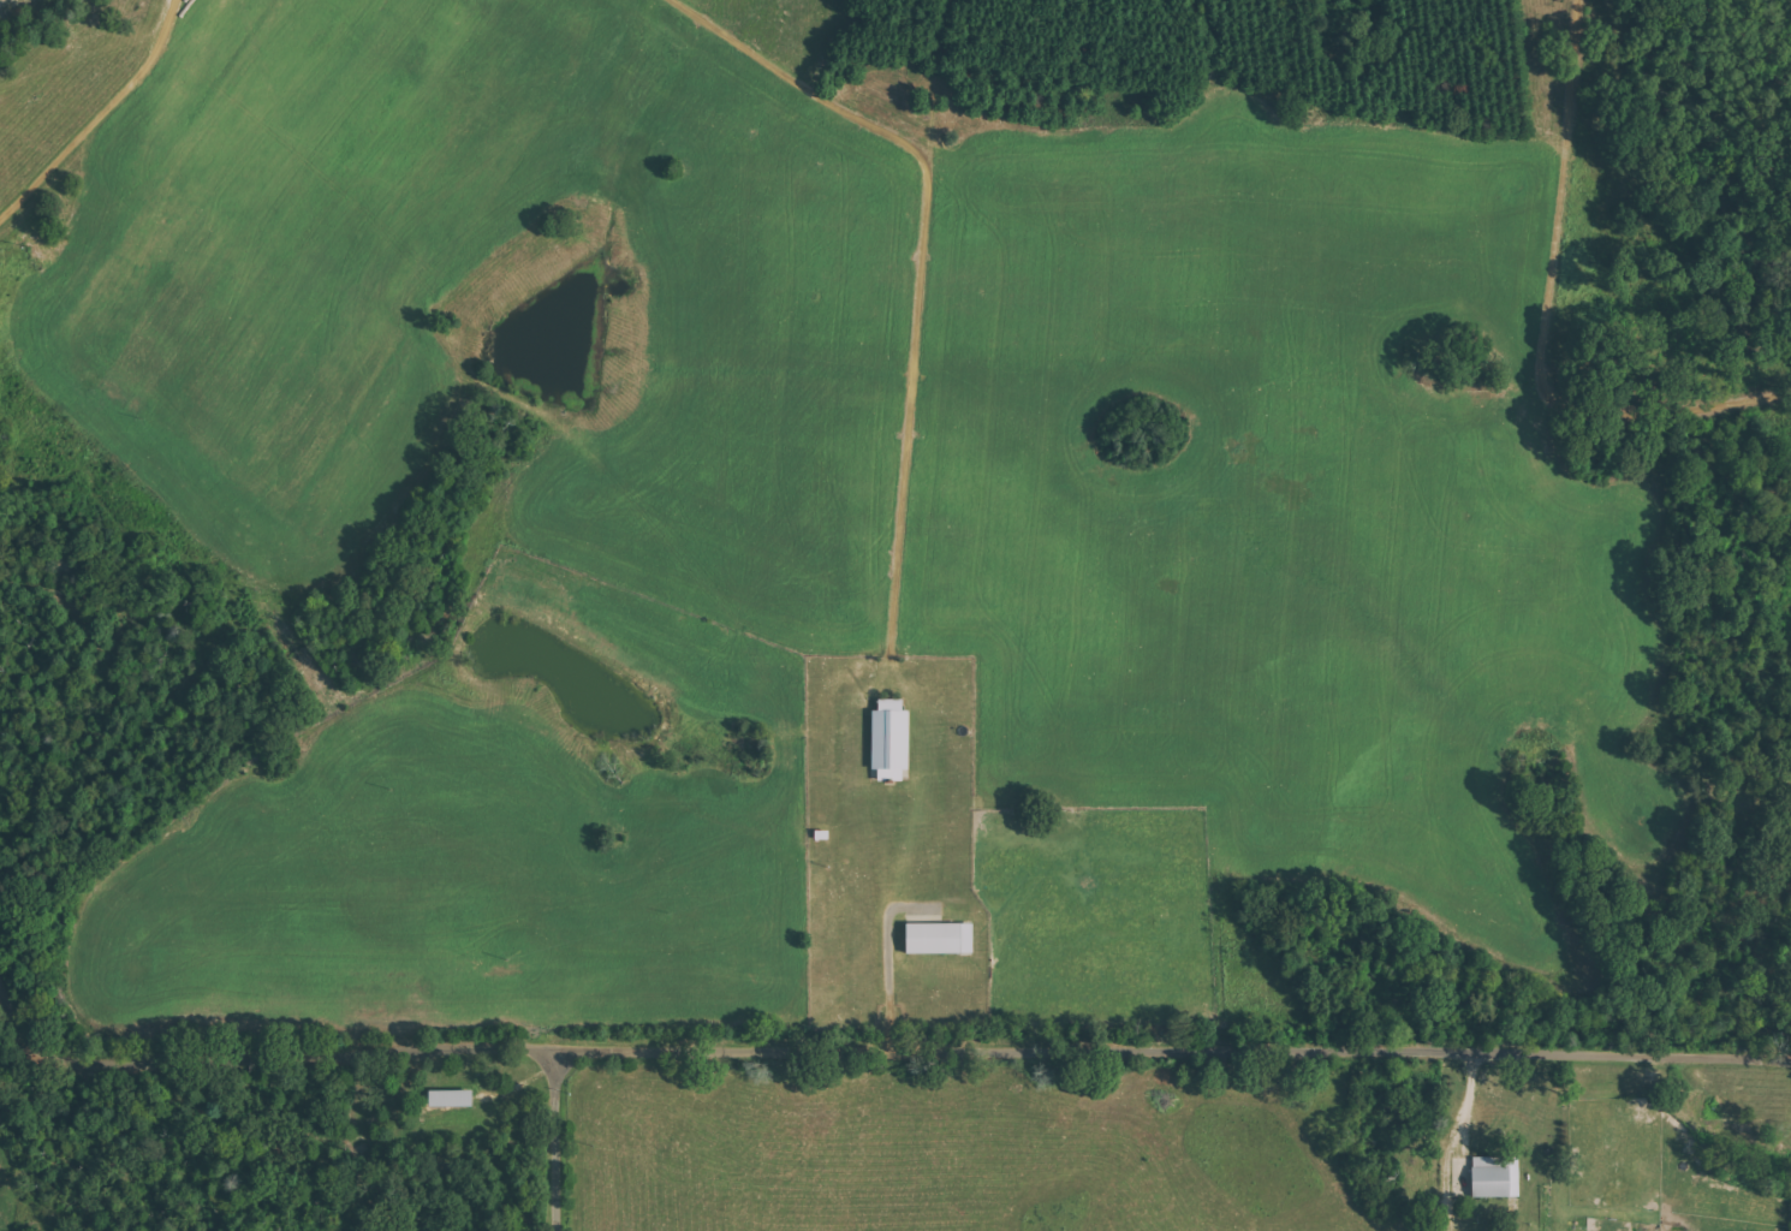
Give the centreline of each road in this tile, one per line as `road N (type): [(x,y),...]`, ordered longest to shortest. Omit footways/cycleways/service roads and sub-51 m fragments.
road 1 (residential): [(0,990),(29,1042),(142,1068),(495,1045),(879,1054),(1501,1046),(1790,1051)]
road 2 (residential): [(564,1230),(561,1048)]

